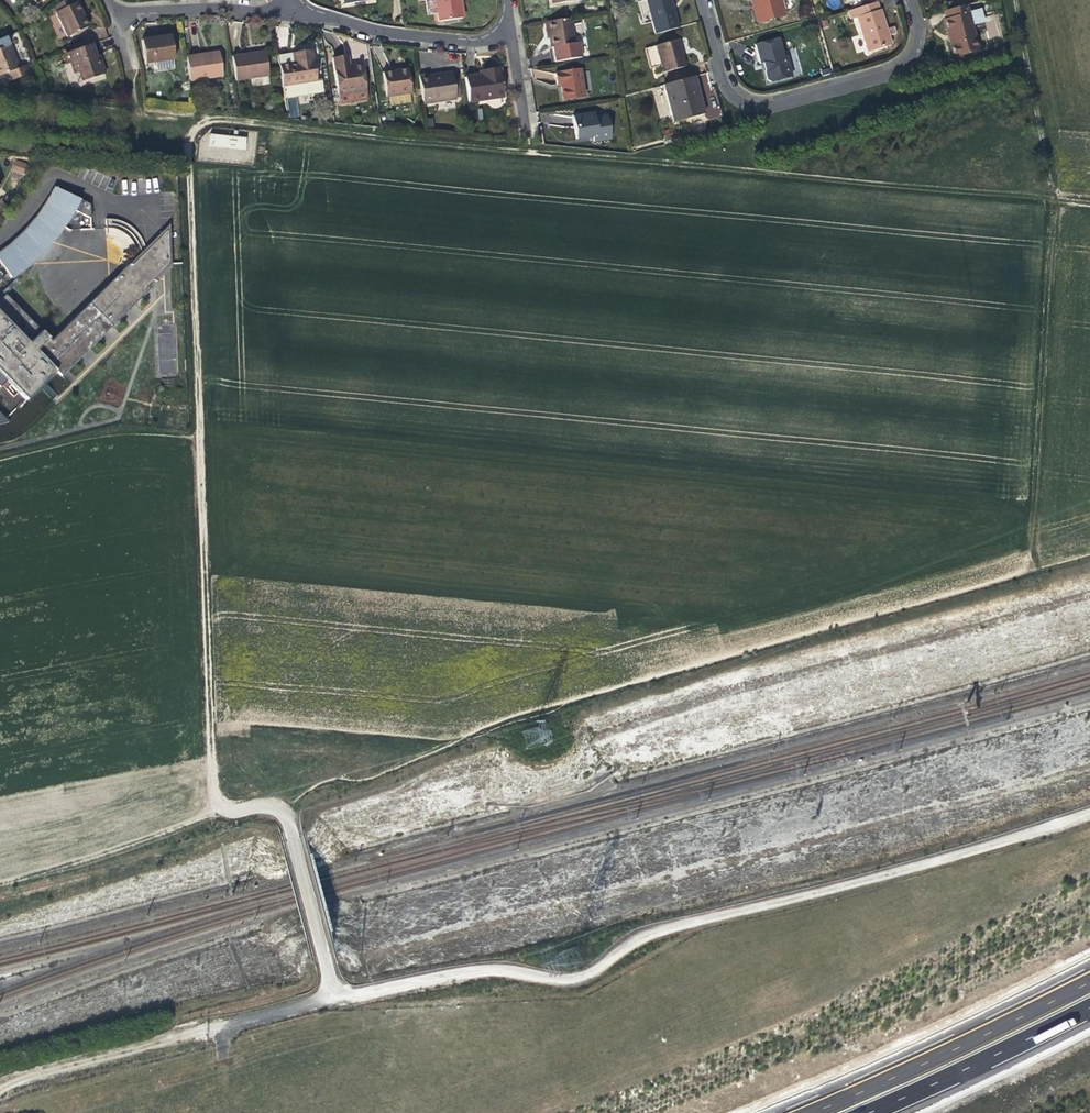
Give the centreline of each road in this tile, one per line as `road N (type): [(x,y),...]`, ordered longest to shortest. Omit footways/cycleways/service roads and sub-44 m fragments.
road 1 (track): [(1016,0),(1053,200),(131,109)]
road 2 (track): [(1089,552),(638,678),(508,706),(348,762),(283,801)]
road 3 (track): [(185,112),(213,792),(222,806)]
road 4 (track): [(1025,571),(1052,205),(1089,208)]
road 5 (residential): [(912,0),(920,27),(911,65),(768,108),(736,101),(725,89),(703,0)]
road 6 (motorway): [(1089,974),(940,1051),(794,1112)]
road 7 (motorway): [(864,1112),(1089,1003)]
road 8 (track): [(0,886),(104,859),(222,806)]
road 9 (residential): [(288,12),(467,43),(504,33)]
road 10 (residential): [(288,12),(114,13)]
road 11 (unclassified): [(289,825),(329,992)]

